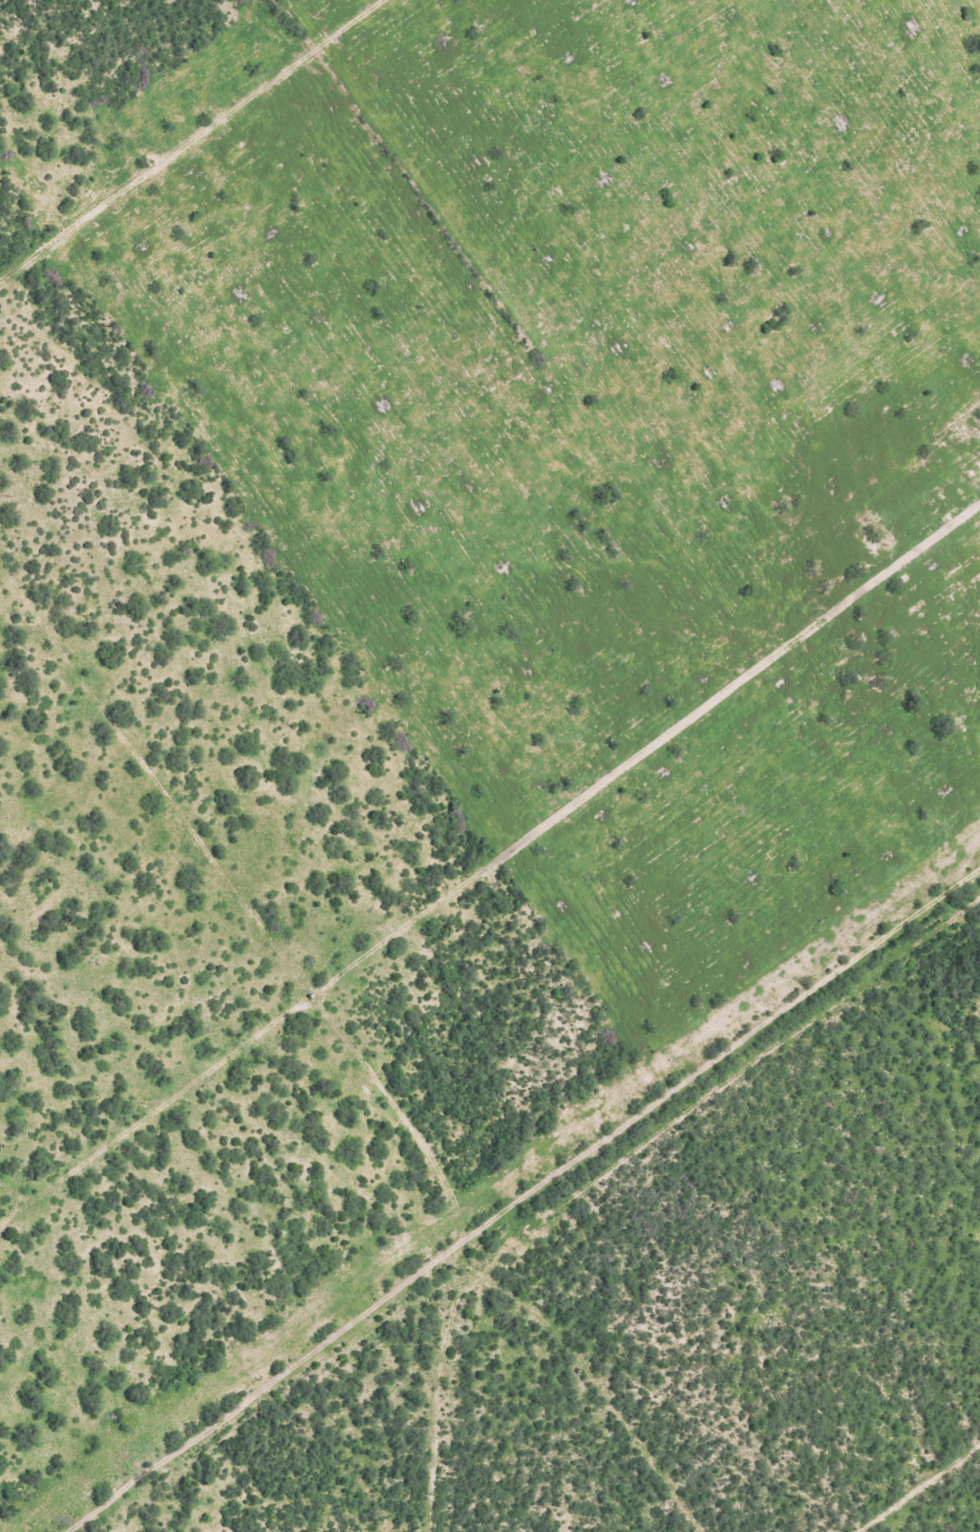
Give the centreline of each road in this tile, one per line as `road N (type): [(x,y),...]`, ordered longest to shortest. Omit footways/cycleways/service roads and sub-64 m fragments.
road 1 (residential): [(979,887),(91,1531)]

